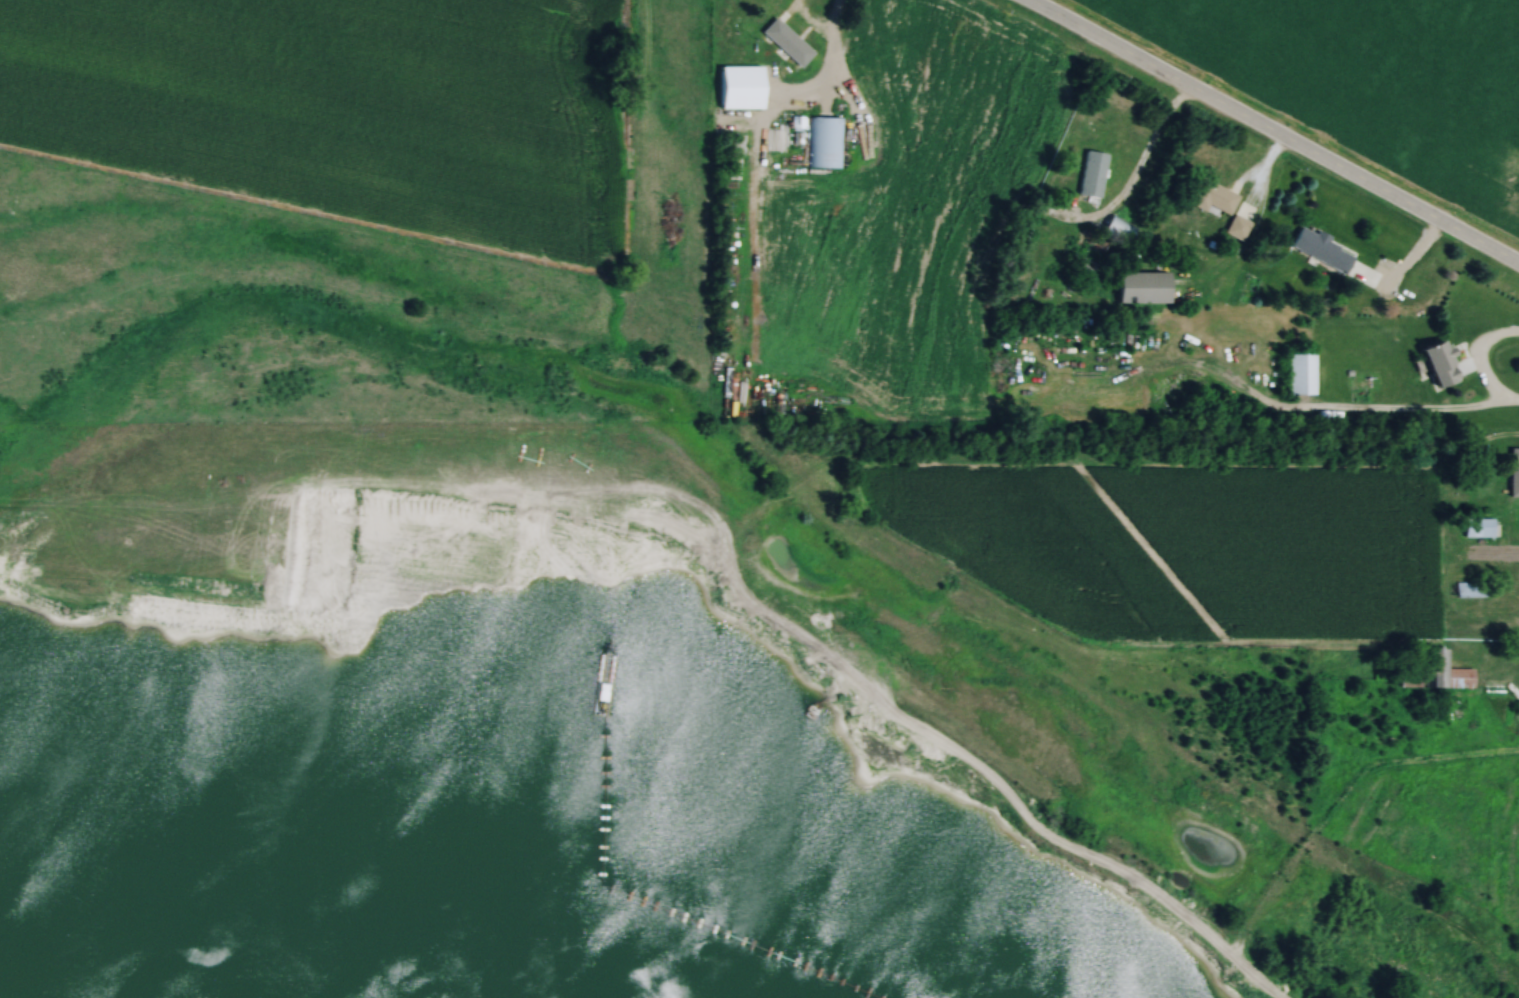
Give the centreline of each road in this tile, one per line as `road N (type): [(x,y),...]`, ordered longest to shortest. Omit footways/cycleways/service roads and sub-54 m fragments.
road 1 (residential): [(1518,265),(1023,0)]

